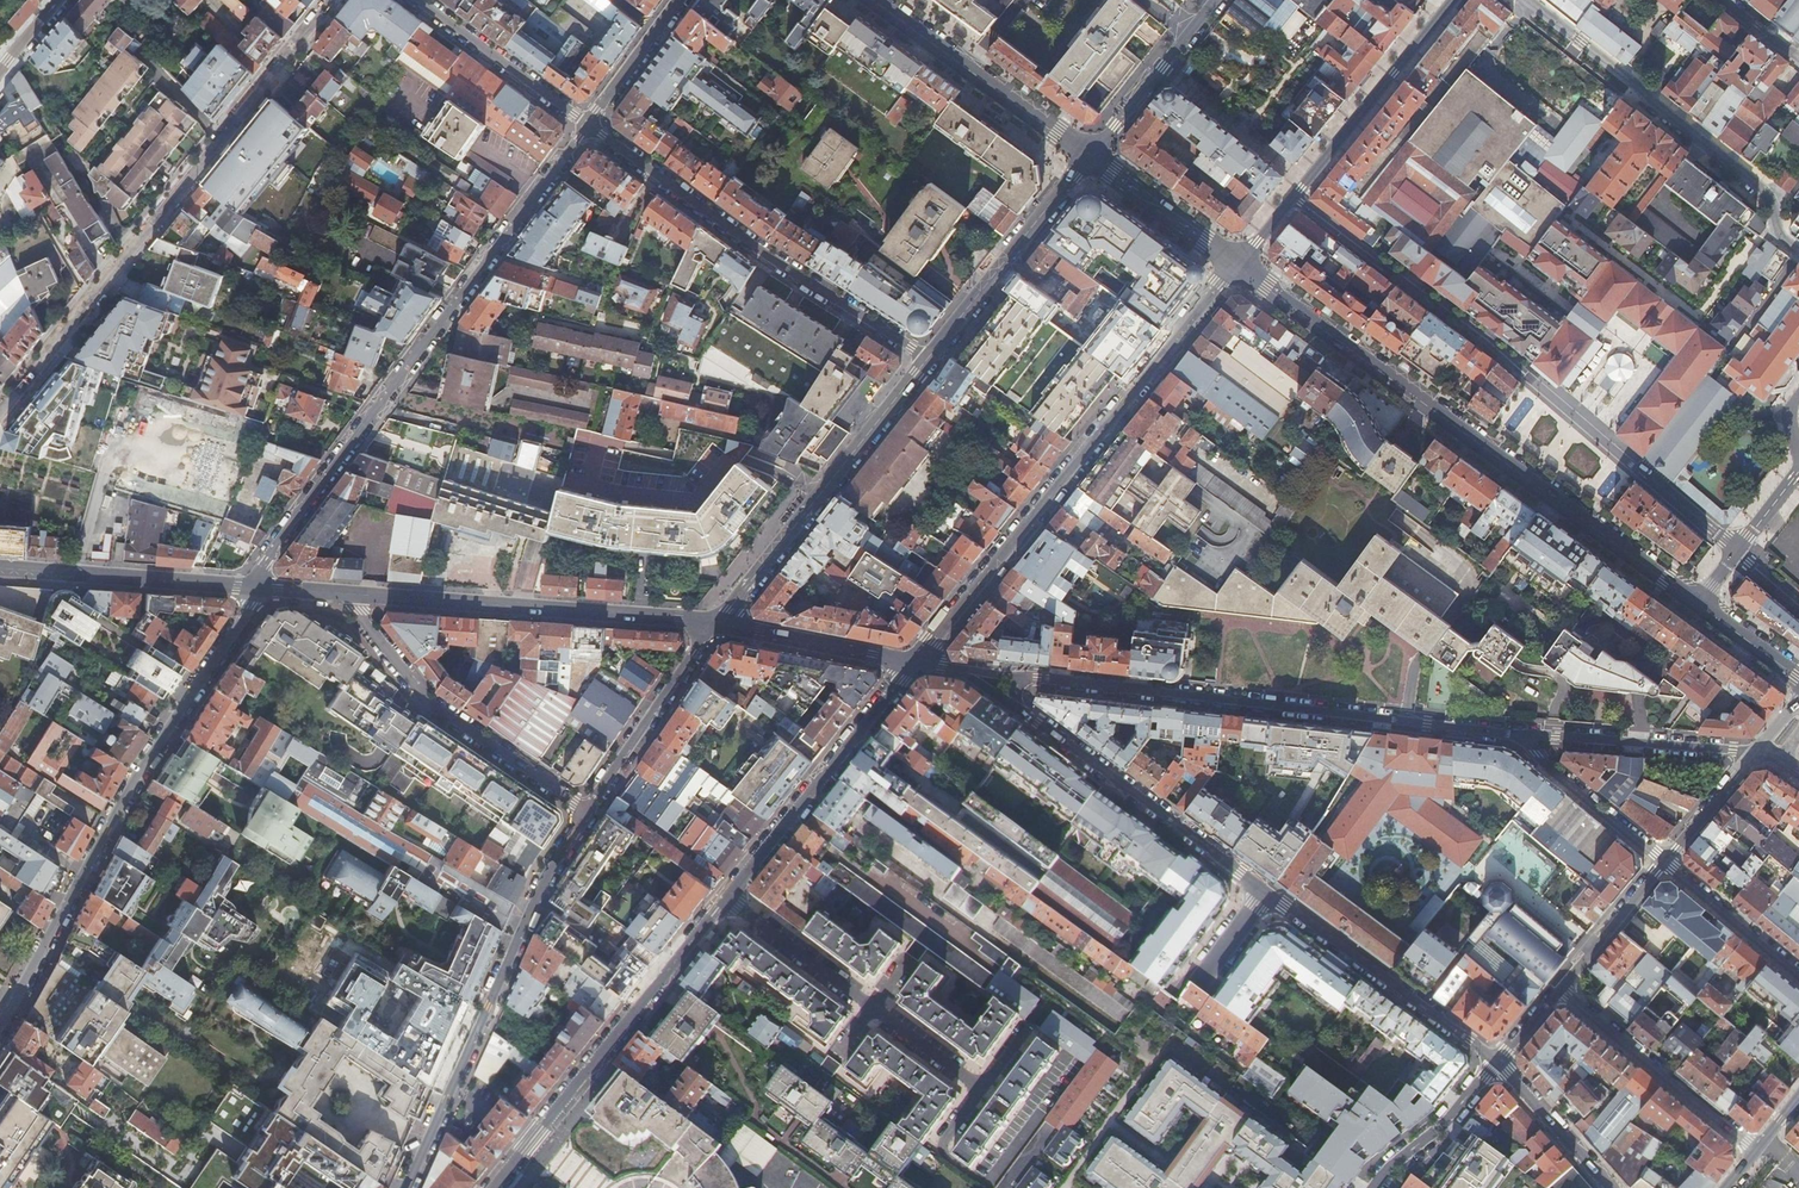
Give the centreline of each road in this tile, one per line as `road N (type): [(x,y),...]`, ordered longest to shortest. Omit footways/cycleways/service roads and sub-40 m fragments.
road 1 (tertiary): [(494,1187),(914,659)]
road 2 (residential): [(1237,264),(1701,603)]
road 3 (residential): [(254,586),(262,563),(589,123)]
road 4 (residential): [(333,0),(0,417)]
road 5 (tertiary): [(914,659),(1237,264)]
road 6 (residential): [(0,1023),(138,771),(254,586)]
road 7 (tertiary): [(1519,735),(1025,678)]
road 8 (tertiary): [(584,810),(539,878),(400,1187)]
road 9 (residential): [(589,123),(762,252),(929,361)]
road 10 (residential): [(1526,0),(1759,185),(1774,236),(1798,253)]
road 11 (tertiary): [(715,622),(360,596)]
road 12 (tertiary): [(1237,264),(1450,0)]
road 13 (tertiary): [(929,361),(715,622)]
road 14 (residential): [(360,596),(360,614),(429,704),(584,810)]
road 15 (tertiary): [(1014,709),(1263,888)]
road 16 (tertiary): [(1263,888),(1494,1061)]
road 17 (residential): [(873,0),(1091,156)]
road 18 (tertiary): [(1091,156),(929,361)]
road 19 (residential): [(1557,986),(1757,1152)]
road 20 (tertiary): [(254,586),(0,568)]
road 21 (tertiary): [(1750,756),(1519,735)]
road 22 (tertiary): [(715,622),(584,810)]
road 23 (residential): [(423,0),(589,123)]
road 24 (tertiary): [(914,659),(715,622)]
road 25 (tertiary): [(1212,0),(1091,156)]
road 26 (residential): [(1663,859),(1519,735)]
road 27 (residential): [(1091,156),(1237,264)]
road 28 (residential): [(1494,1061),(1441,1127),(1370,1187)]
road 29 (residential): [(1798,972),(1663,859)]
road 30 (tertiary): [(1494,1061),(1613,1187)]
road 31 (residential): [(1663,859),(1557,986)]
road 32 (residential): [(589,123),(680,0)]
road 33 (residential): [(1750,756),(1663,859)]
road 34 (residential): [(1640,467),(1737,554)]
road 35 (residential): [(1701,603),(1798,675)]

